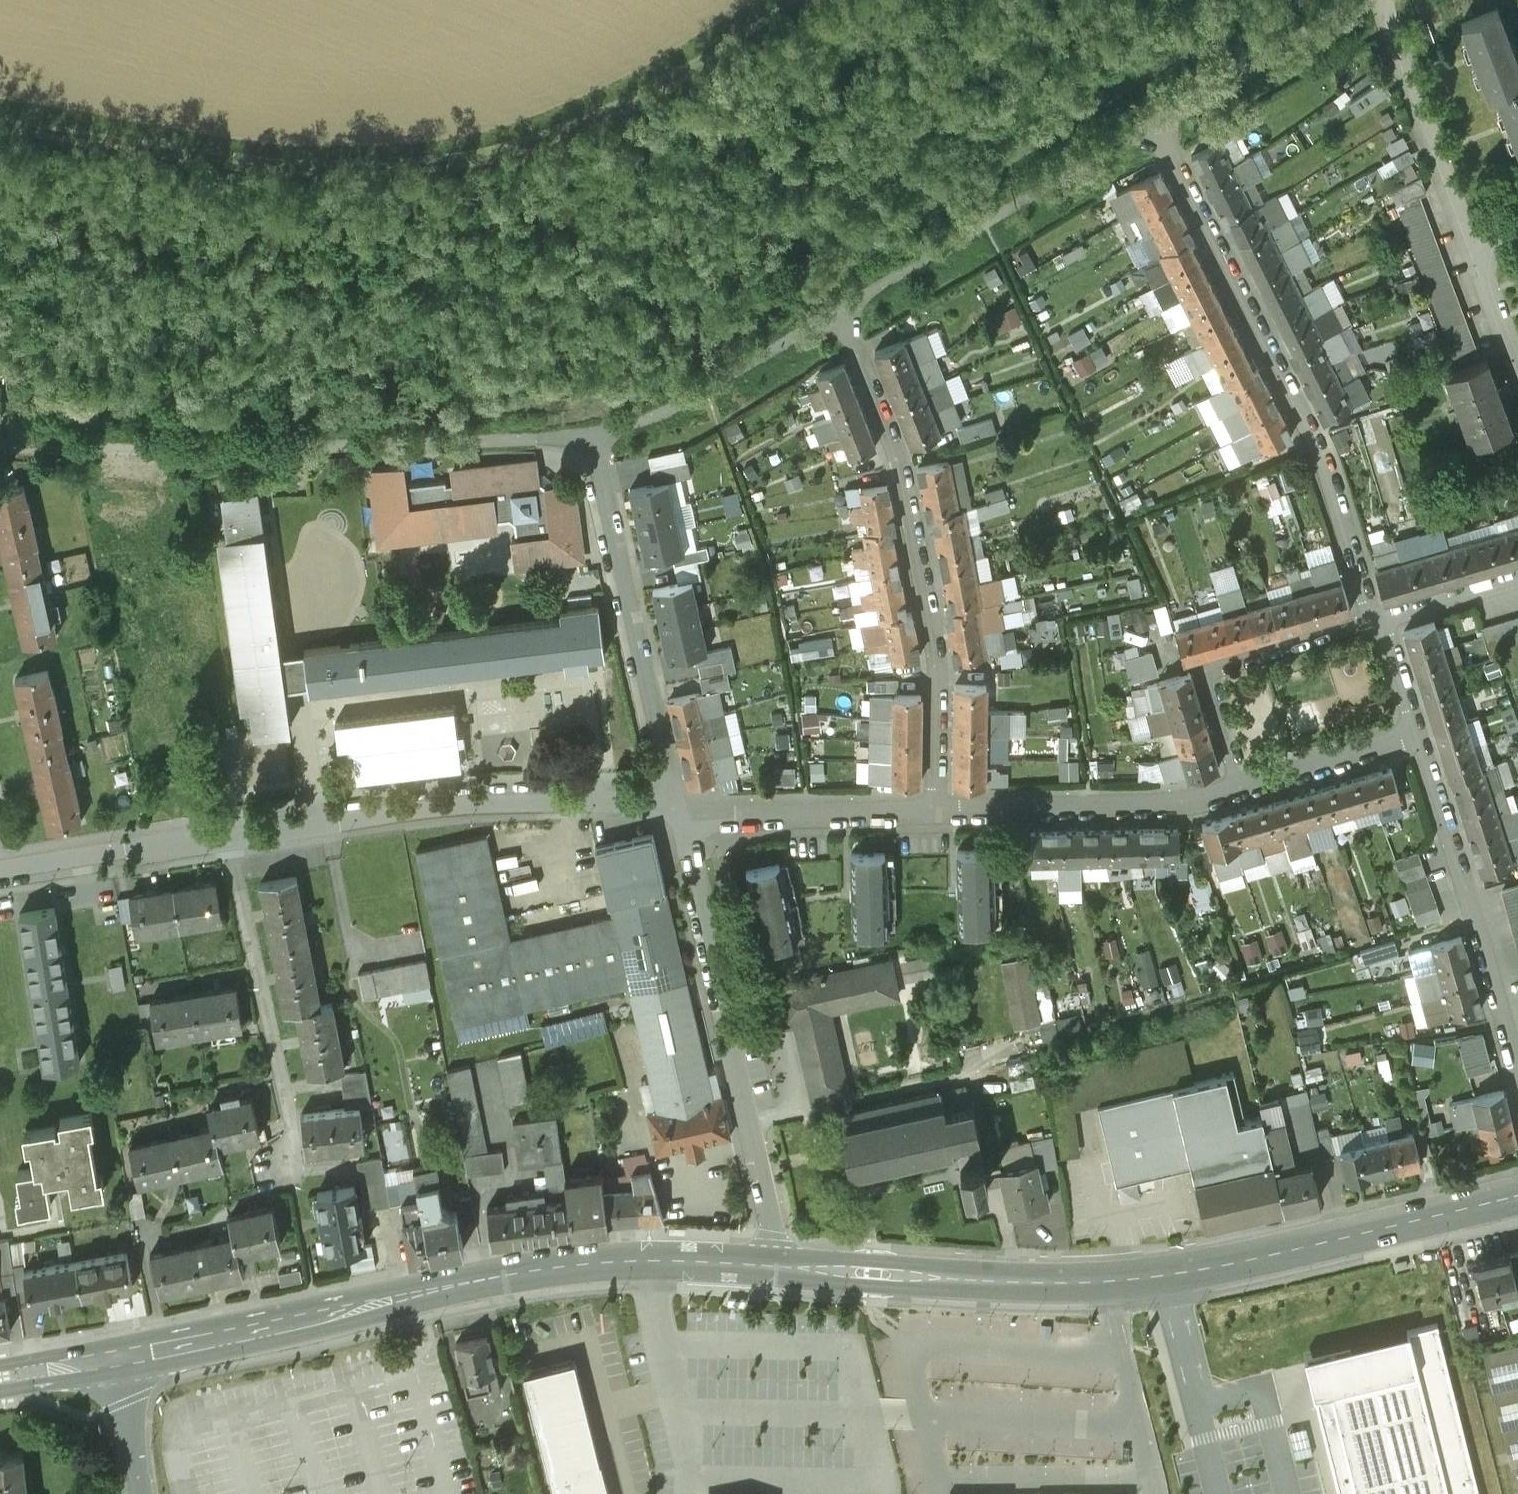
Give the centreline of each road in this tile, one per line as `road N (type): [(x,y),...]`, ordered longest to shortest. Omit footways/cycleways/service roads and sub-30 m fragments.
road 1 (track): [(0,88),(344,132),(507,116),(659,71),(770,0)]
road 2 (primary): [(779,1265),(1103,1283),(1289,1253),(1517,1198)]
road 3 (primary): [(113,1354),(589,1263),(779,1265)]
road 4 (residential): [(1153,124),(1319,449),(1374,621)]
road 5 (residential): [(938,811),(939,662),(900,461),(835,315)]
road 6 (residential): [(779,1265),(679,809)]
road 7 (residential): [(679,809),(444,809),(229,839)]
road 8 (residential): [(679,809),(594,440)]
road 9 (residential): [(1416,738),(1517,1066)]
road 10 (residential): [(289,1170),(229,839)]
road 11 (residential): [(1237,789),(1204,668),(1374,621)]
road 12 (residential): [(1237,789),(1172,804),(938,811)]
road 13 (residential): [(1381,0),(1471,257)]
road 14 (residential): [(938,811),(679,809)]
road 15 (residential): [(229,839),(0,872)]
road 16 (residential): [(1237,789),(1416,738)]
road 17 (residential): [(1517,577),(1374,621)]
road 18 (residential): [(139,1493),(113,1354)]
road 19 (residential): [(1374,621),(1416,738)]

